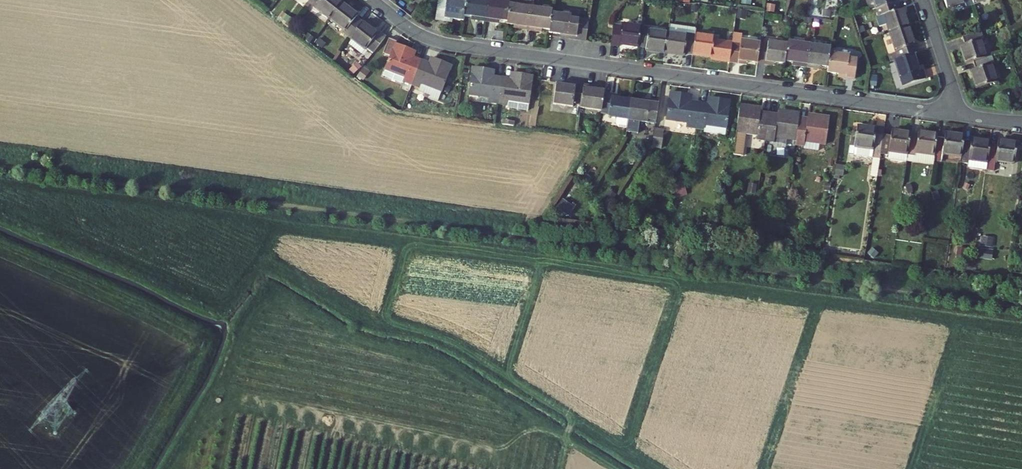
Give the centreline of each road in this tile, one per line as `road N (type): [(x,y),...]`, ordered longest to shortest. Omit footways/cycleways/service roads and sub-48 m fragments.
road 1 (residential): [(963,116),(452,45),(412,30),(372,0)]
road 2 (residential): [(924,0),(963,116)]

